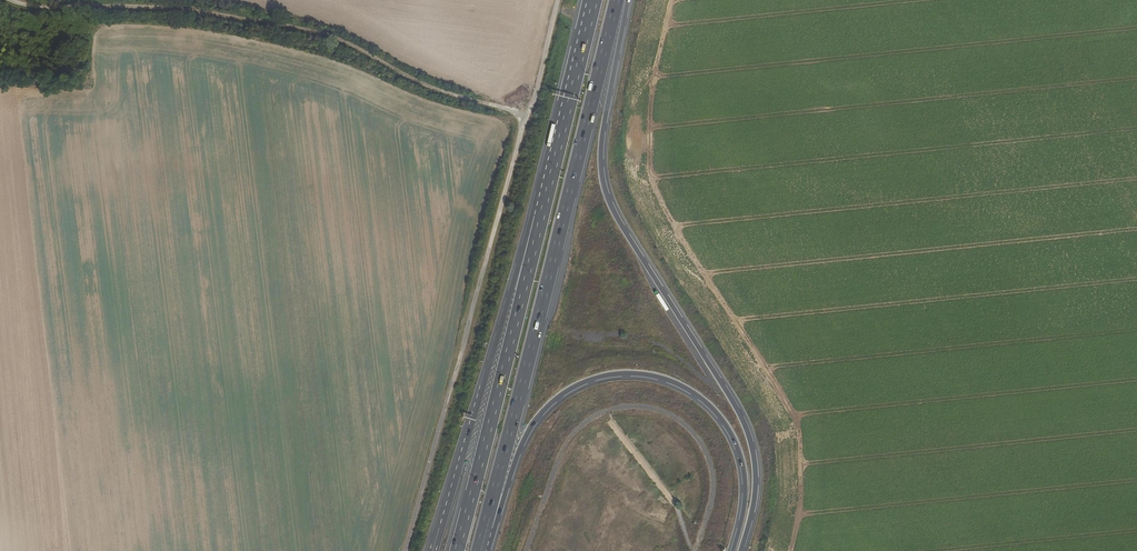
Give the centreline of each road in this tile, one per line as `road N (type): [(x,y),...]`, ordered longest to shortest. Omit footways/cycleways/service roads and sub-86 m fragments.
road 1 (track): [(13,0),(159,7),(312,32),(443,93),(515,114),(521,127),(405,550)]
road 2 (motorway): [(742,550),(758,490),(751,433),(614,212),(602,178),(604,129),(629,0)]
road 3 (motorway): [(486,526),(617,0)]
road 4 (motorway): [(486,526),(547,408),(589,382),(637,376),(691,394),(729,435),(743,489),(730,550)]
road 5 (track): [(694,550),(712,496),(705,450),(675,417),(635,405),(597,417),(563,447),(526,550)]
road 6 (motorway): [(540,220),(457,550)]
road 7 (motorway): [(540,220),(512,288),(442,529)]
road 8 (motorway): [(593,0),(540,220)]
road 9 (track): [(521,127),(560,0)]

